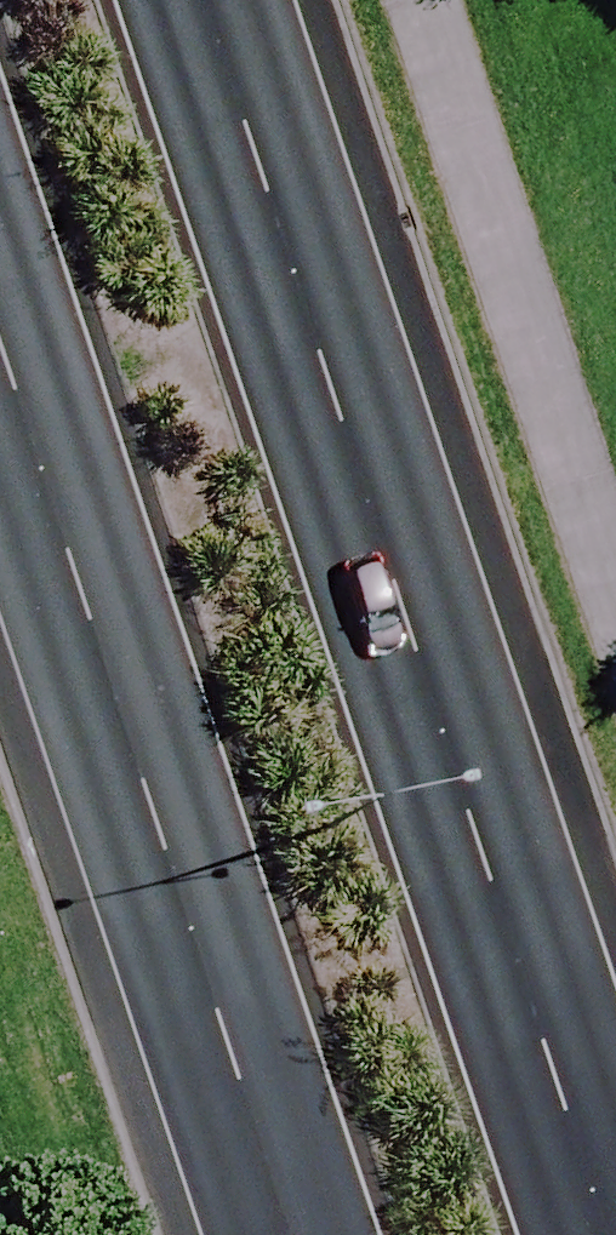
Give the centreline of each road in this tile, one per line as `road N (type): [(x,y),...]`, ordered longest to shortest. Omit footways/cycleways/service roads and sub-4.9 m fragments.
road 1 (primary): [(236,0),(615,1167)]
road 2 (primary): [(300,1234),(0,317)]

